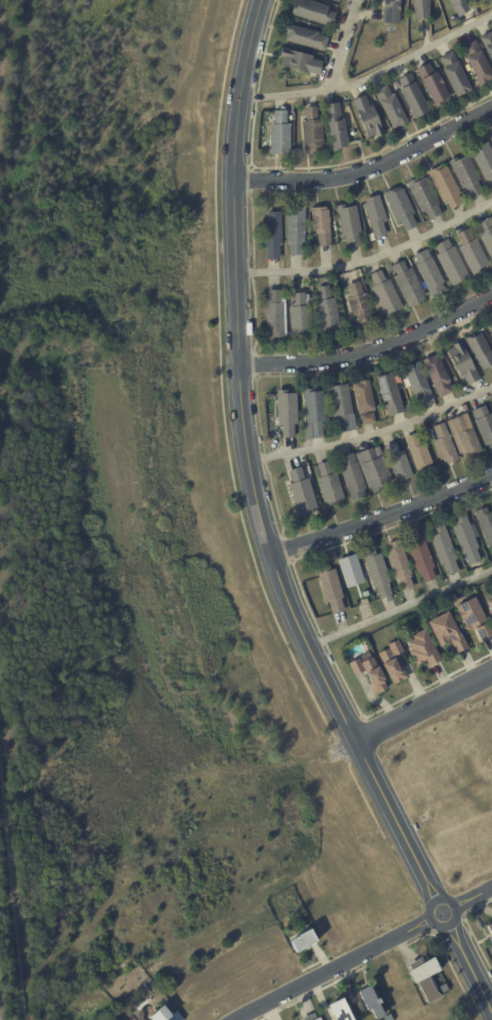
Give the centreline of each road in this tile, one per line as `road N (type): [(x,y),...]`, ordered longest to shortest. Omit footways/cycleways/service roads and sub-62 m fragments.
road 1 (tertiary): [(491,988),(355,743),(272,552),(243,364),(240,131),(264,0)]
road 2 (residential): [(237,1019),(491,888)]
road 3 (residential): [(241,180),(361,171),(491,107)]
road 4 (residential): [(243,364),(368,350),(491,293)]
road 5 (residential): [(272,552),(491,476)]
road 6 (residential): [(491,674),(355,743)]

